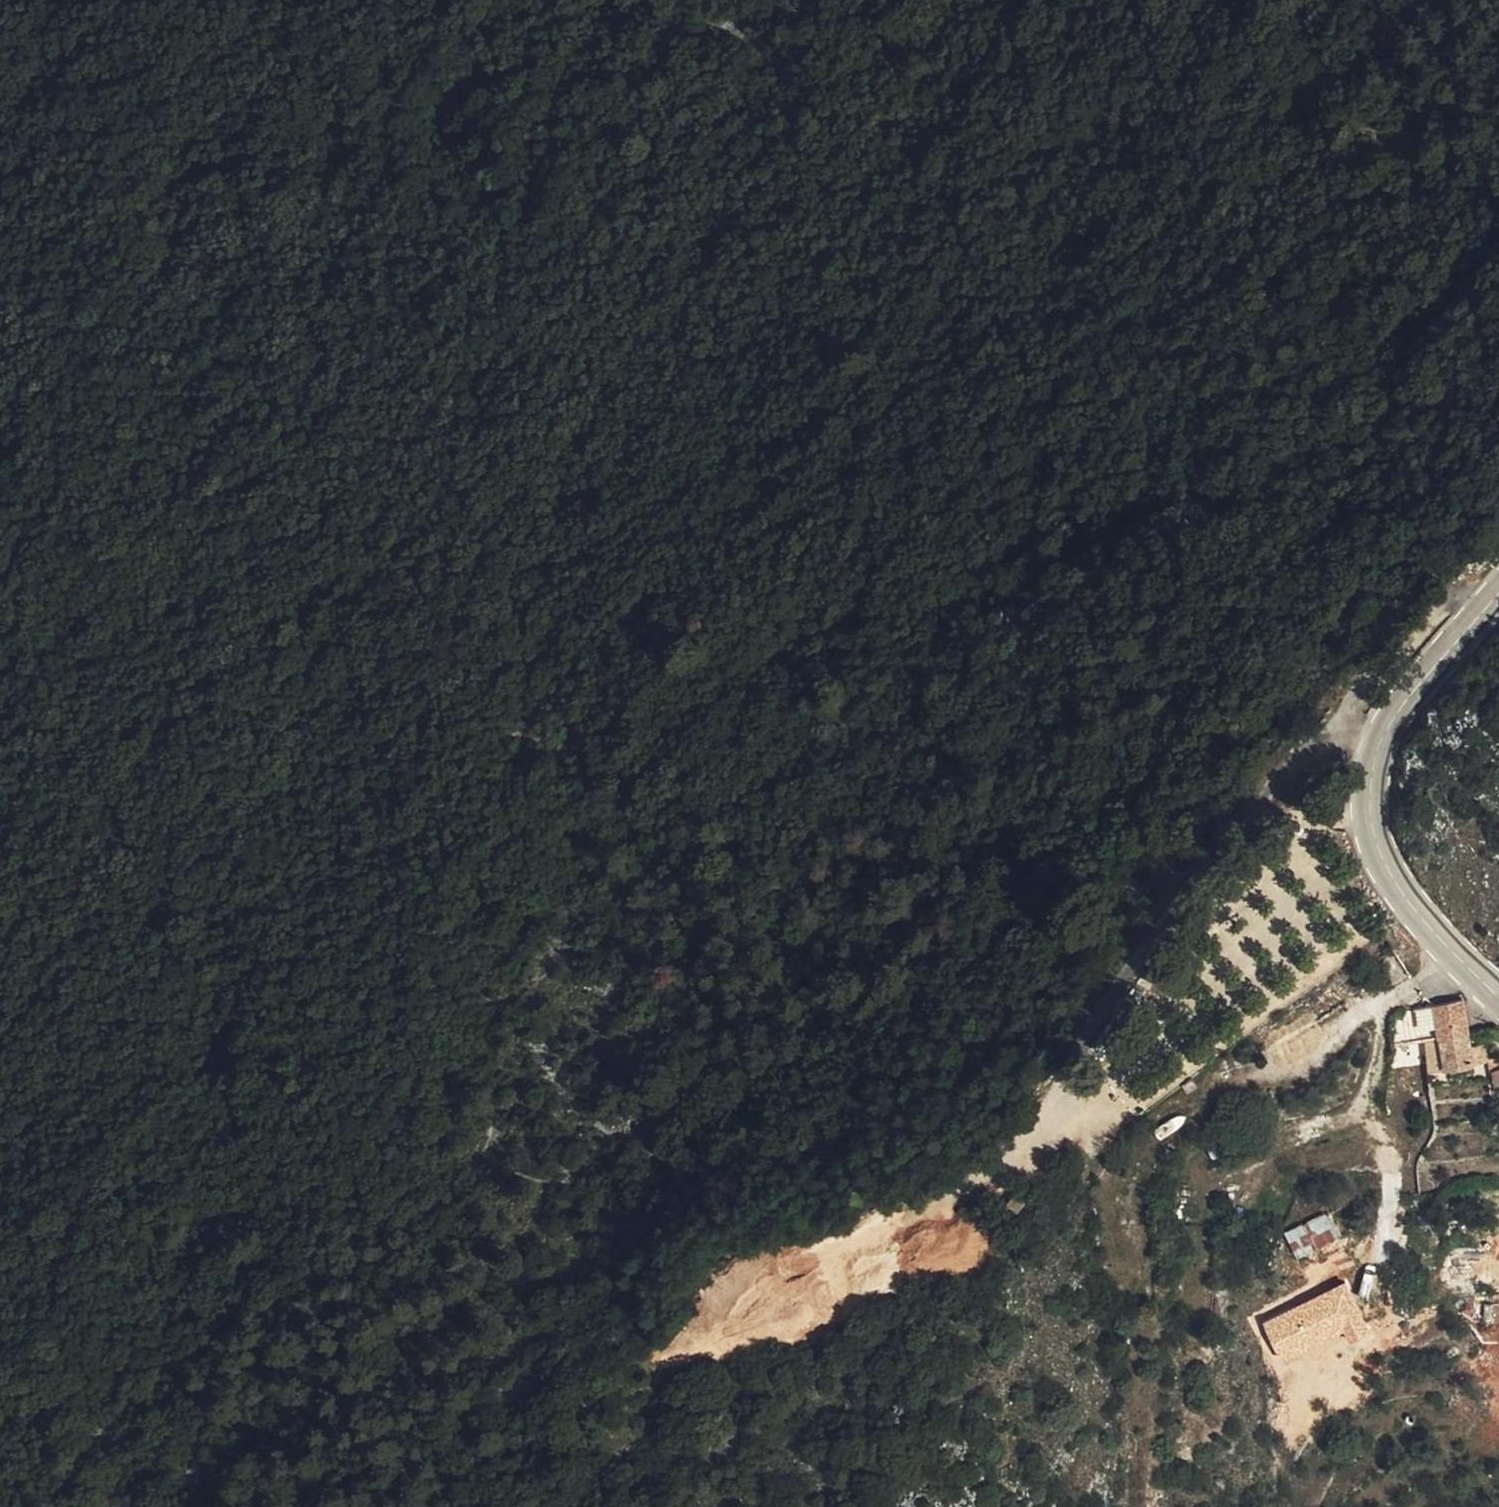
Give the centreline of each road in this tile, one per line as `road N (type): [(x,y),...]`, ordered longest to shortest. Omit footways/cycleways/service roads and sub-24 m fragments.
road 1 (tertiary): [(1498,593),(1382,735),(1371,811),(1394,878),(1498,998)]

